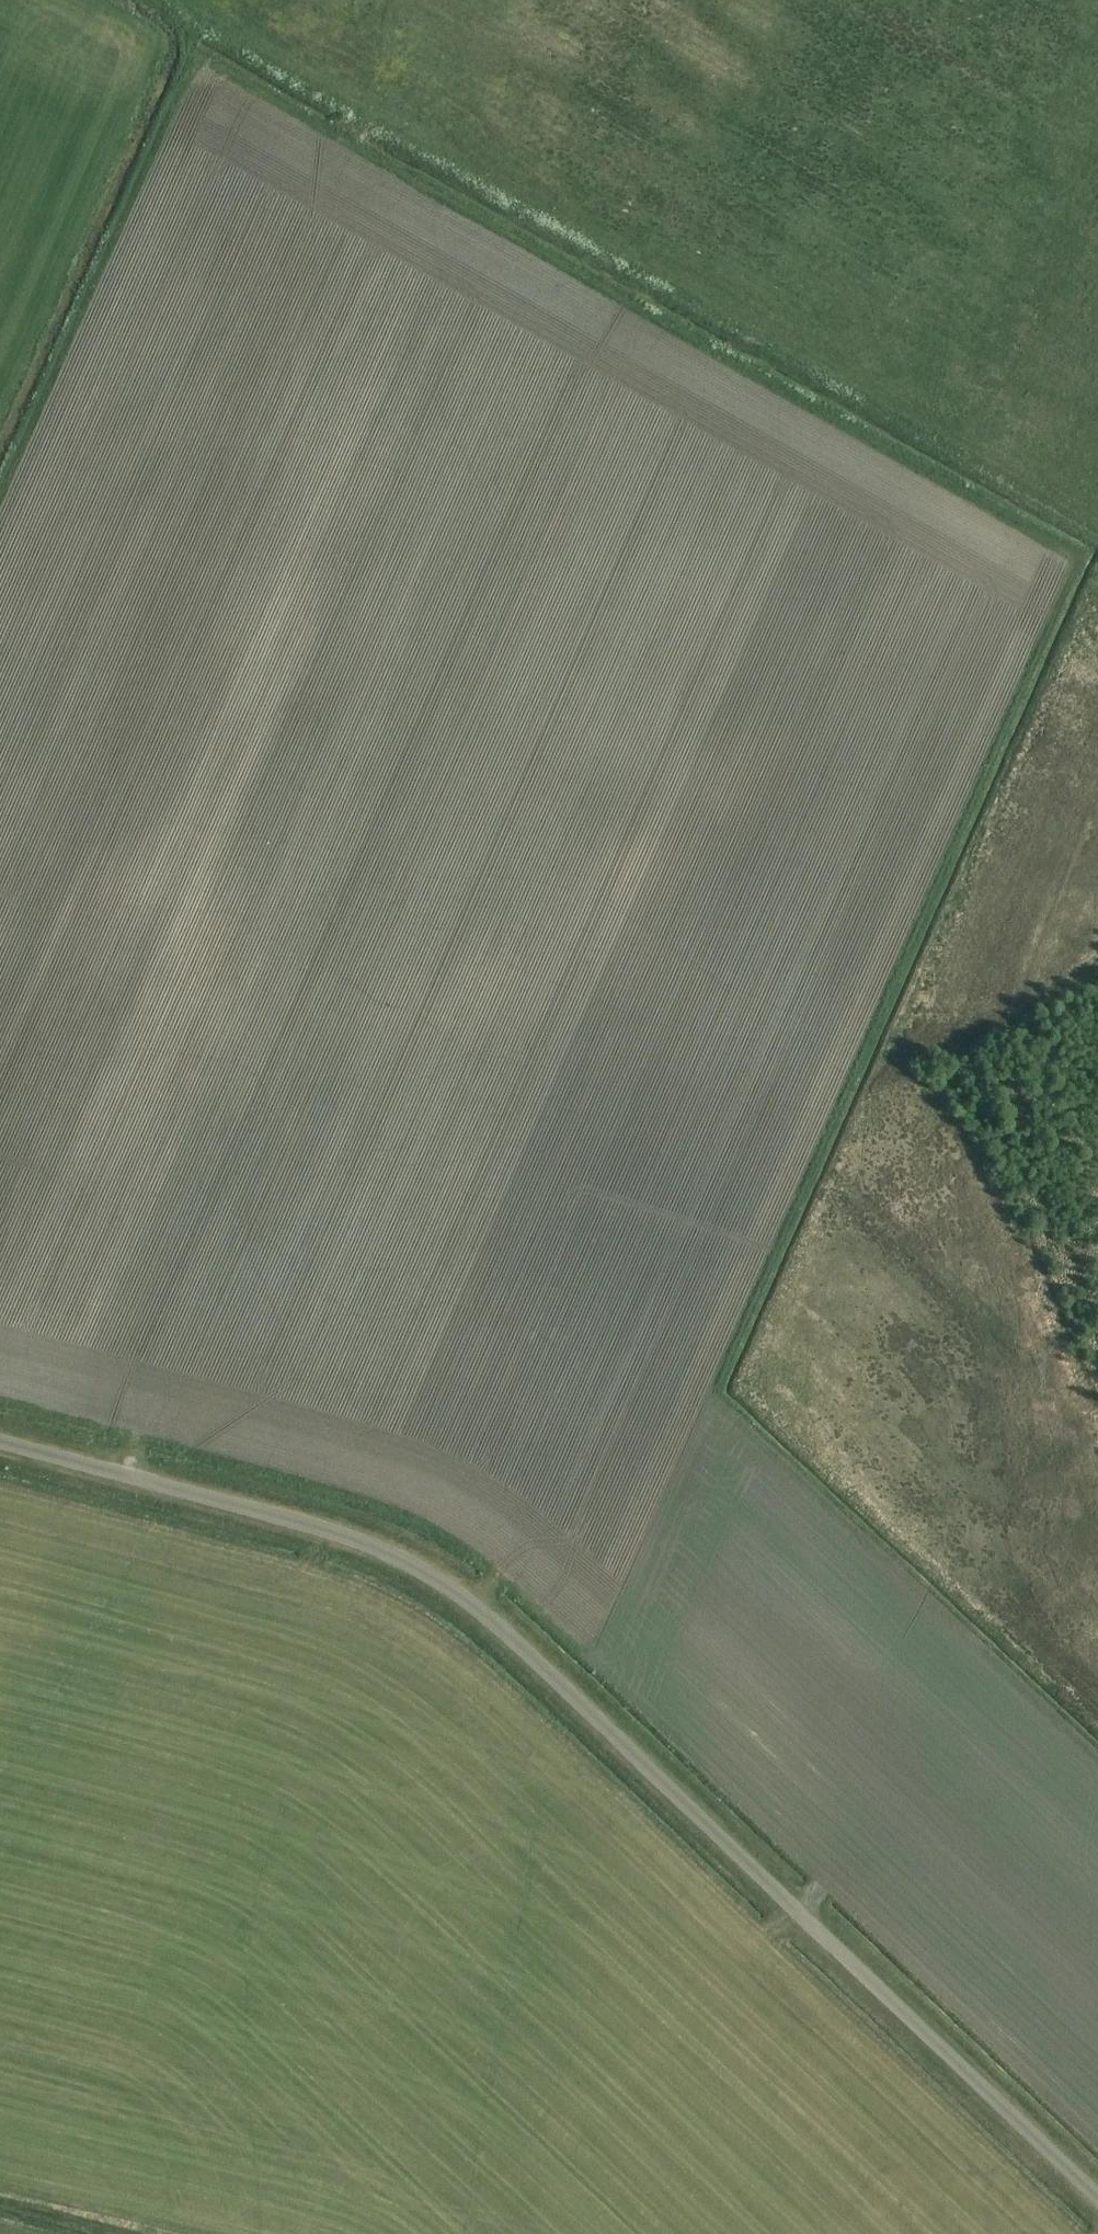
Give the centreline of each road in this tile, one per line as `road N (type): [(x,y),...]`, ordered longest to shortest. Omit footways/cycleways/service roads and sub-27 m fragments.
road 1 (unclassified): [(1097,2199),(486,1614),(402,1551),(0,1435)]

